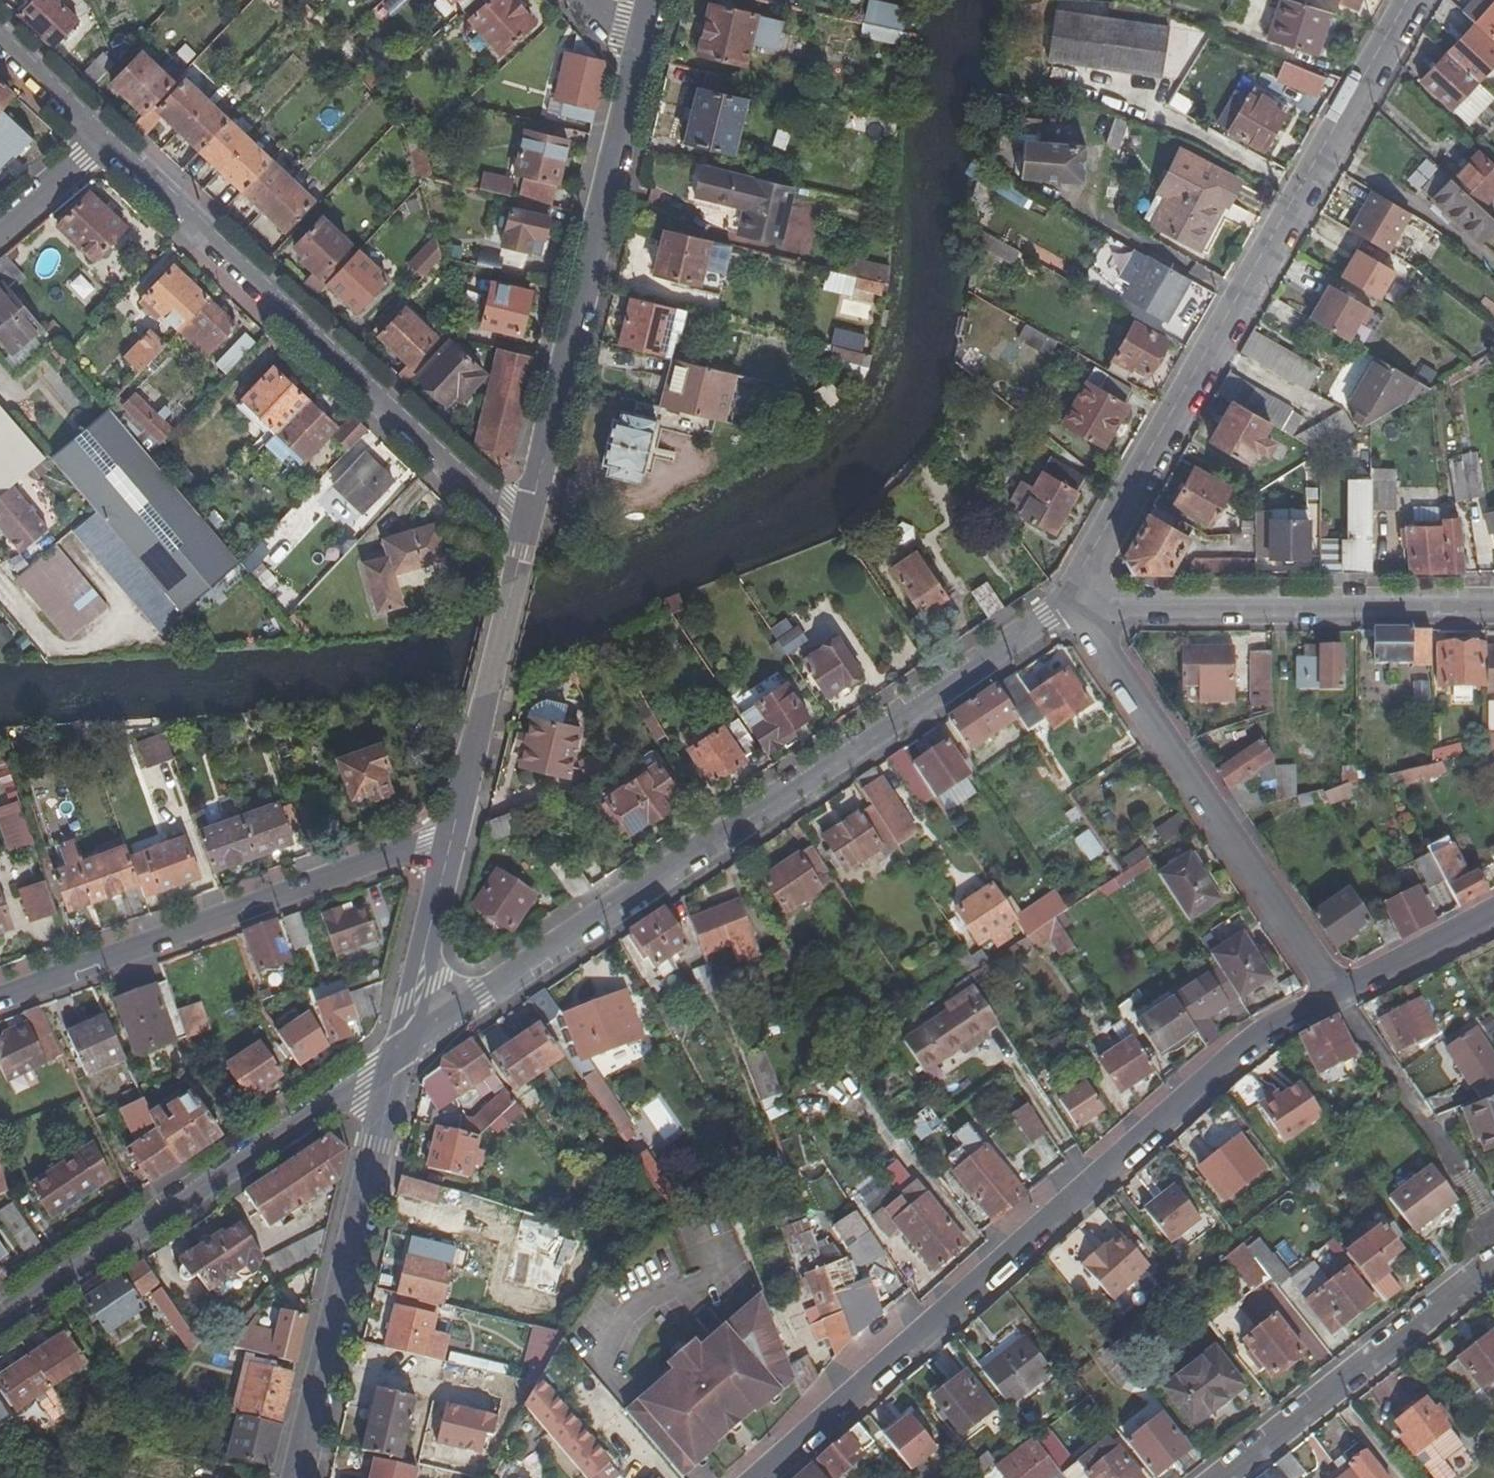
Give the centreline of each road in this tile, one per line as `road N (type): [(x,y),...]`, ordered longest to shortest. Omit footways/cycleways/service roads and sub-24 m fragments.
road 1 (tertiary): [(402,1051),(1075,602)]
road 2 (tertiary): [(1335,992),(1232,1057),(760,1477)]
road 3 (residential): [(1075,602),(1411,0)]
road 4 (residential): [(101,137),(527,530)]
road 5 (residential): [(646,37),(527,530)]
road 6 (tertiary): [(0,1321),(402,1051)]
road 7 (residential): [(451,835),(0,1001)]
road 8 (residential): [(1335,992),(1075,602)]
road 9 (residential): [(402,1051),(299,1477)]
road 10 (tertiary): [(1075,602),(1139,611),(1493,608)]
road 11 (residential): [(1221,1477),(1493,1265)]
road 12 (residential): [(527,530),(451,835)]
road 13 (residential): [(451,835),(402,1051)]
road 14 (tertiary): [(1493,916),(1335,992)]
road 15 (residential): [(0,42),(101,137)]
road 16 (residential): [(101,137),(0,231)]

